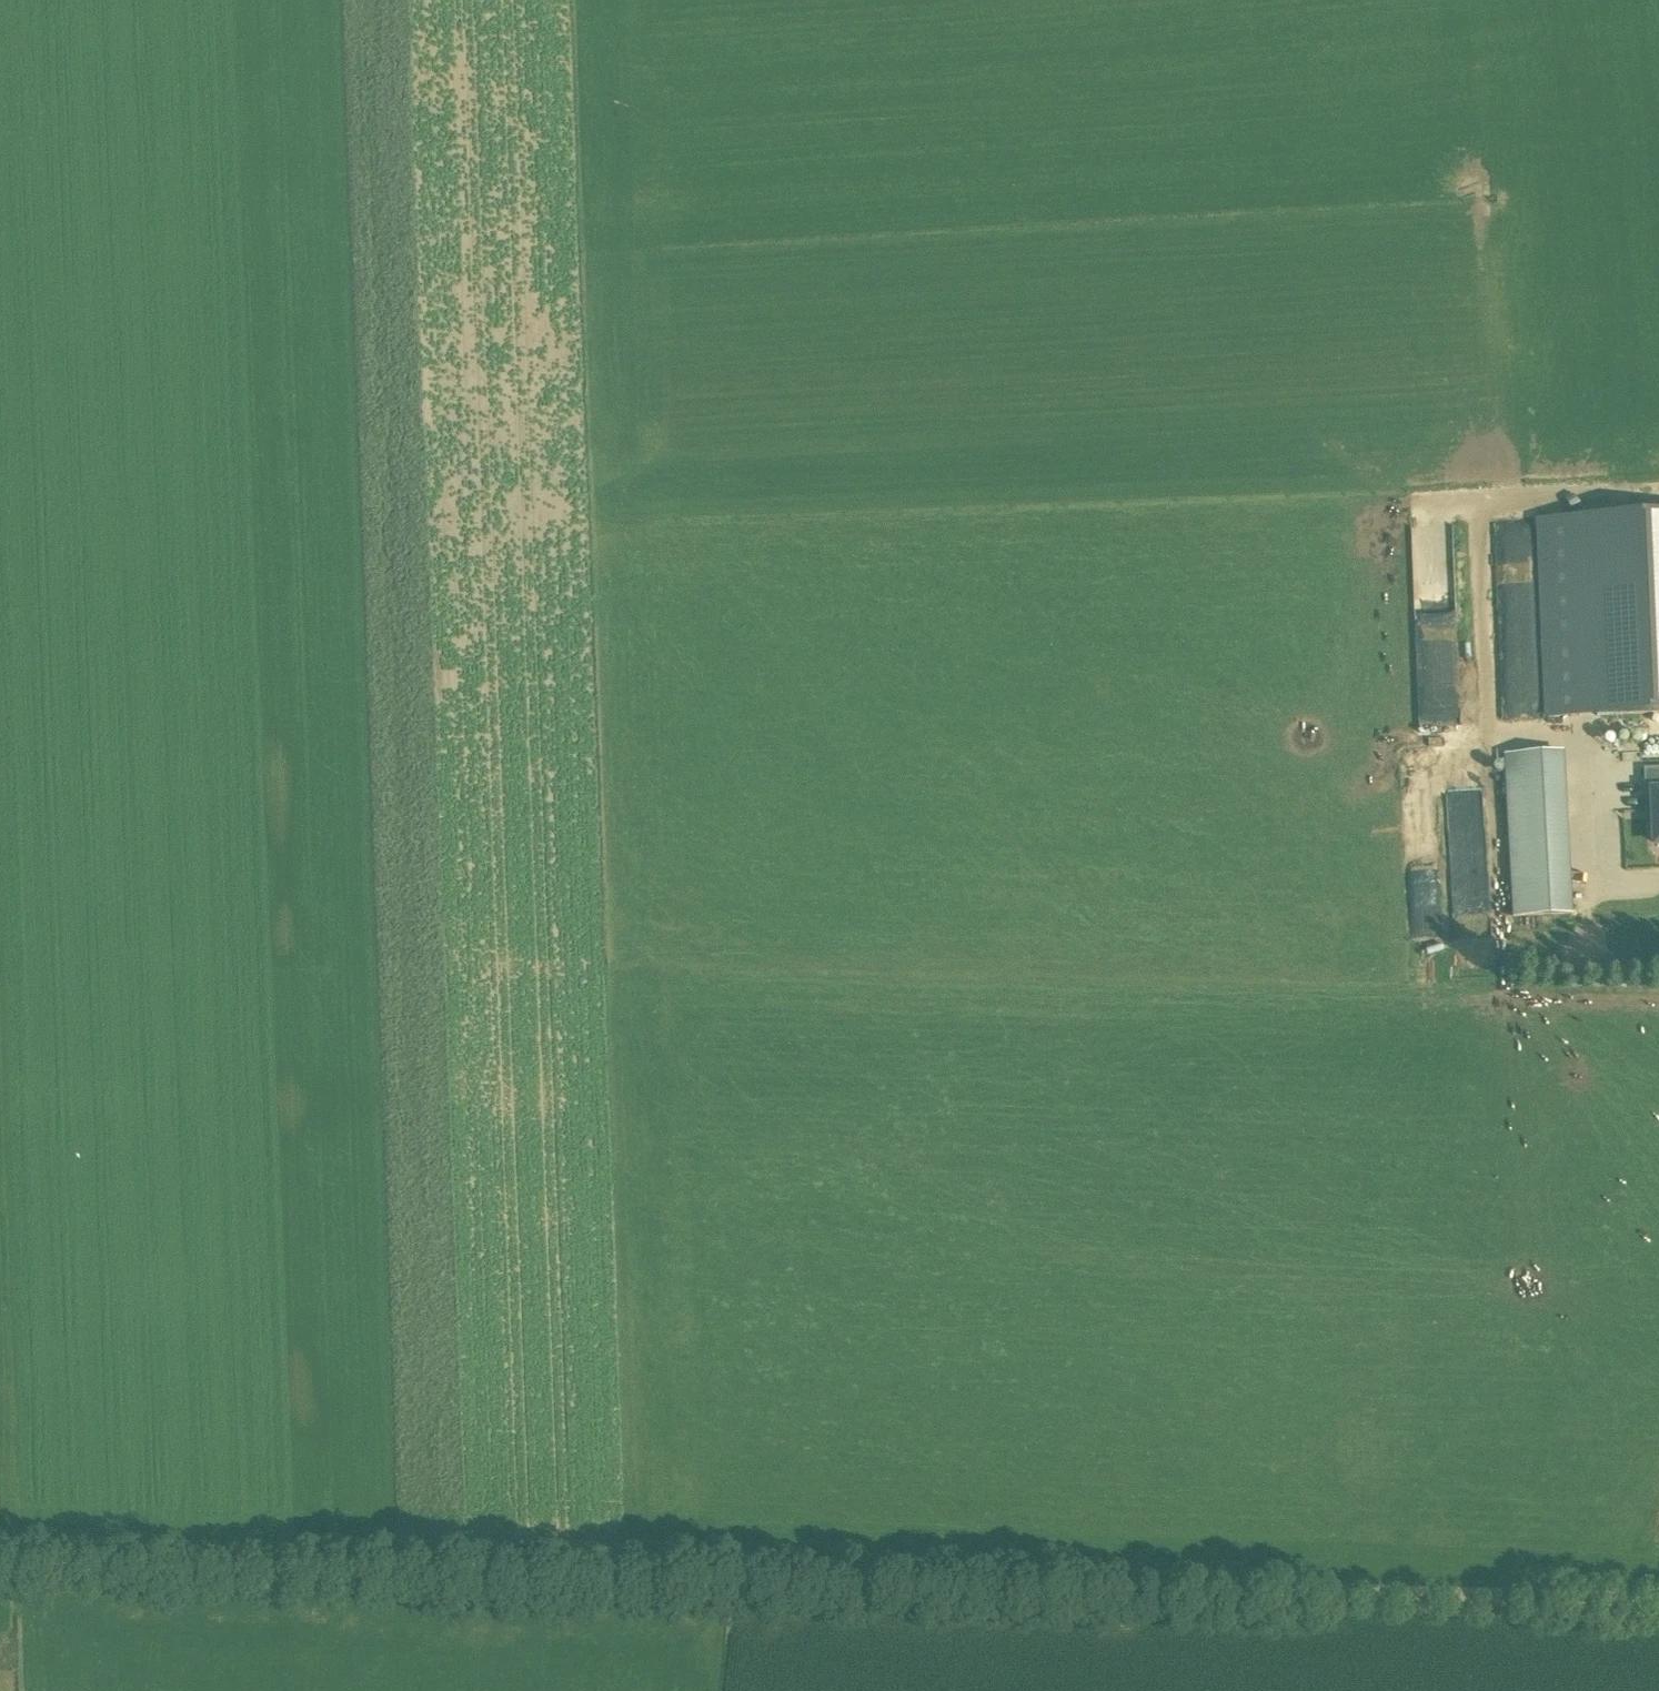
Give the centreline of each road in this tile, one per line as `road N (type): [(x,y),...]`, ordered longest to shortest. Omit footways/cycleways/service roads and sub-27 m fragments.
road 1 (unclassified): [(0,1556),(1658,1601)]

